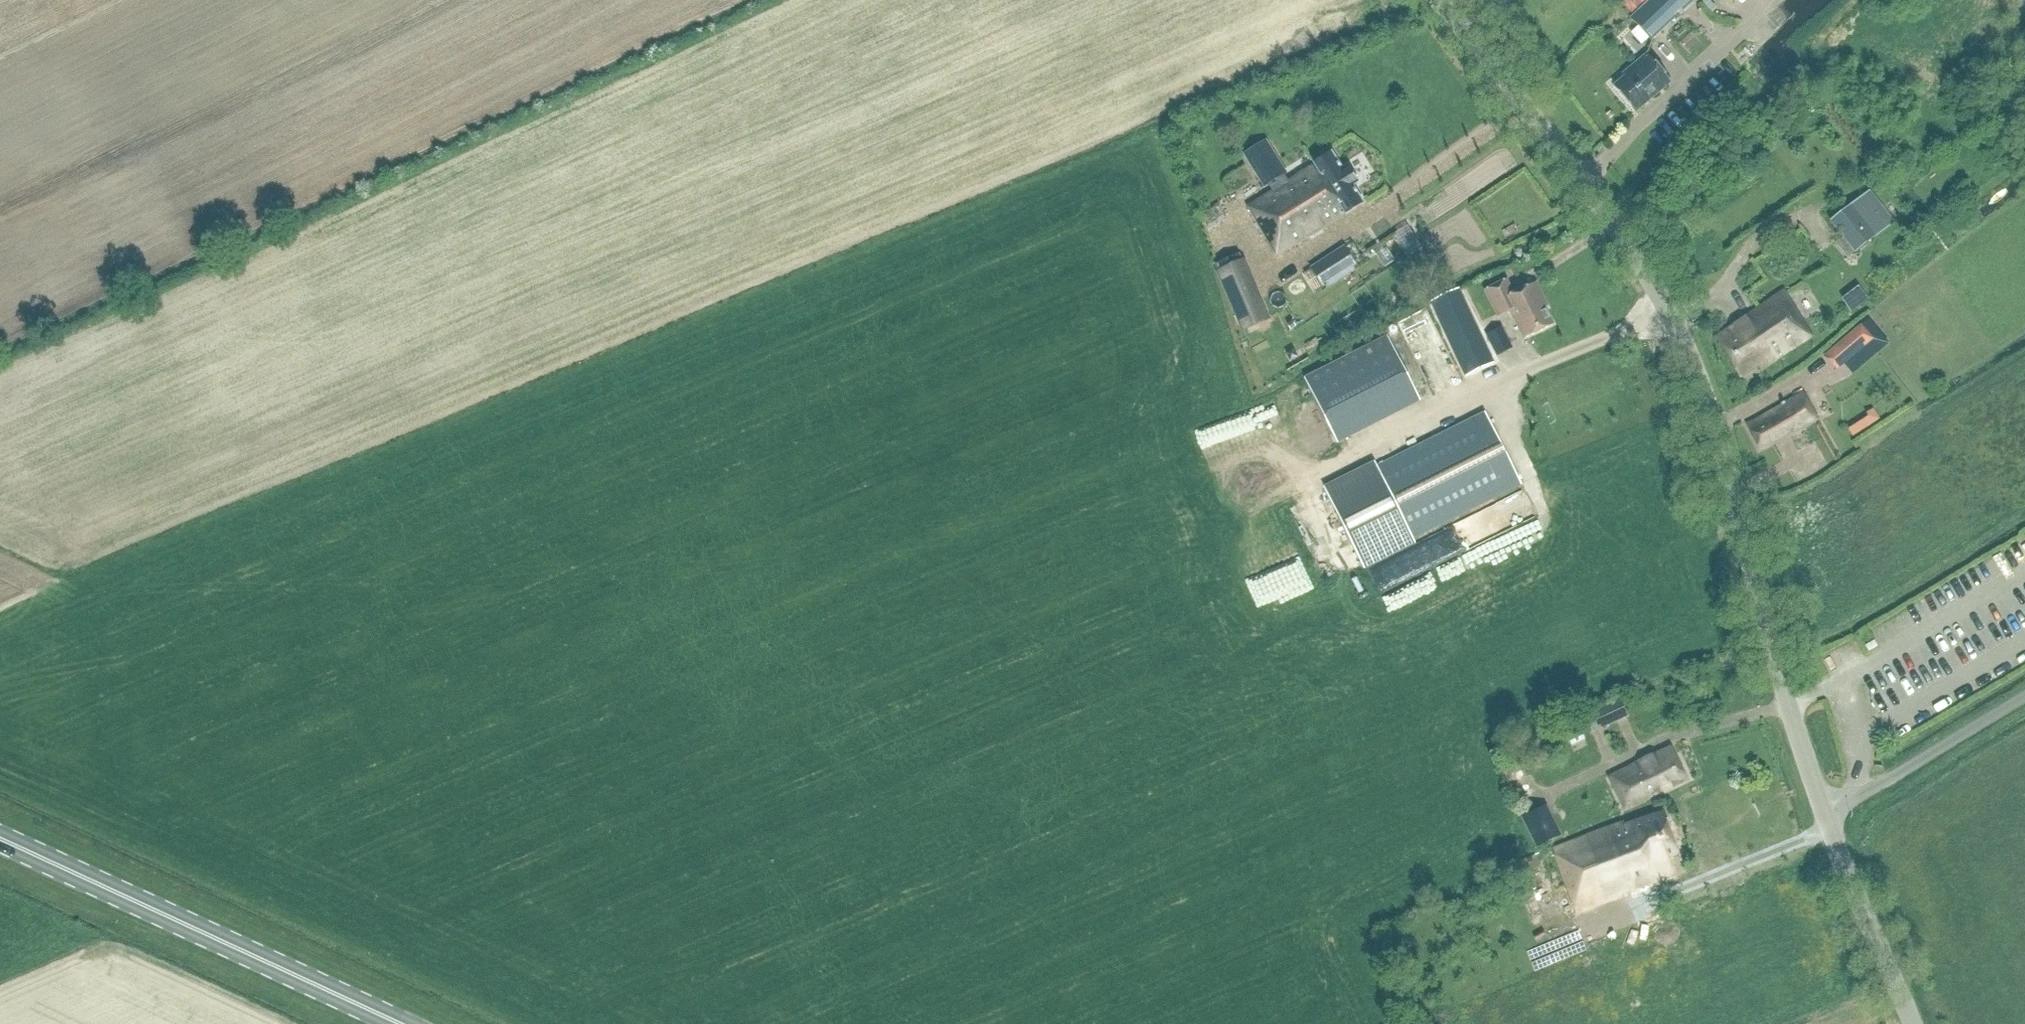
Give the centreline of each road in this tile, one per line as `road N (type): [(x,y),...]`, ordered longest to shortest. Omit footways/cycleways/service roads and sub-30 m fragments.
road 1 (unclassified): [(1822,808),(1682,340),(1601,207),(1438,0)]
road 2 (primary): [(399,1023),(0,840)]
road 3 (unclassified): [(1912,1023),(1822,808)]
road 4 (unclassified): [(1822,808),(2024,696)]

